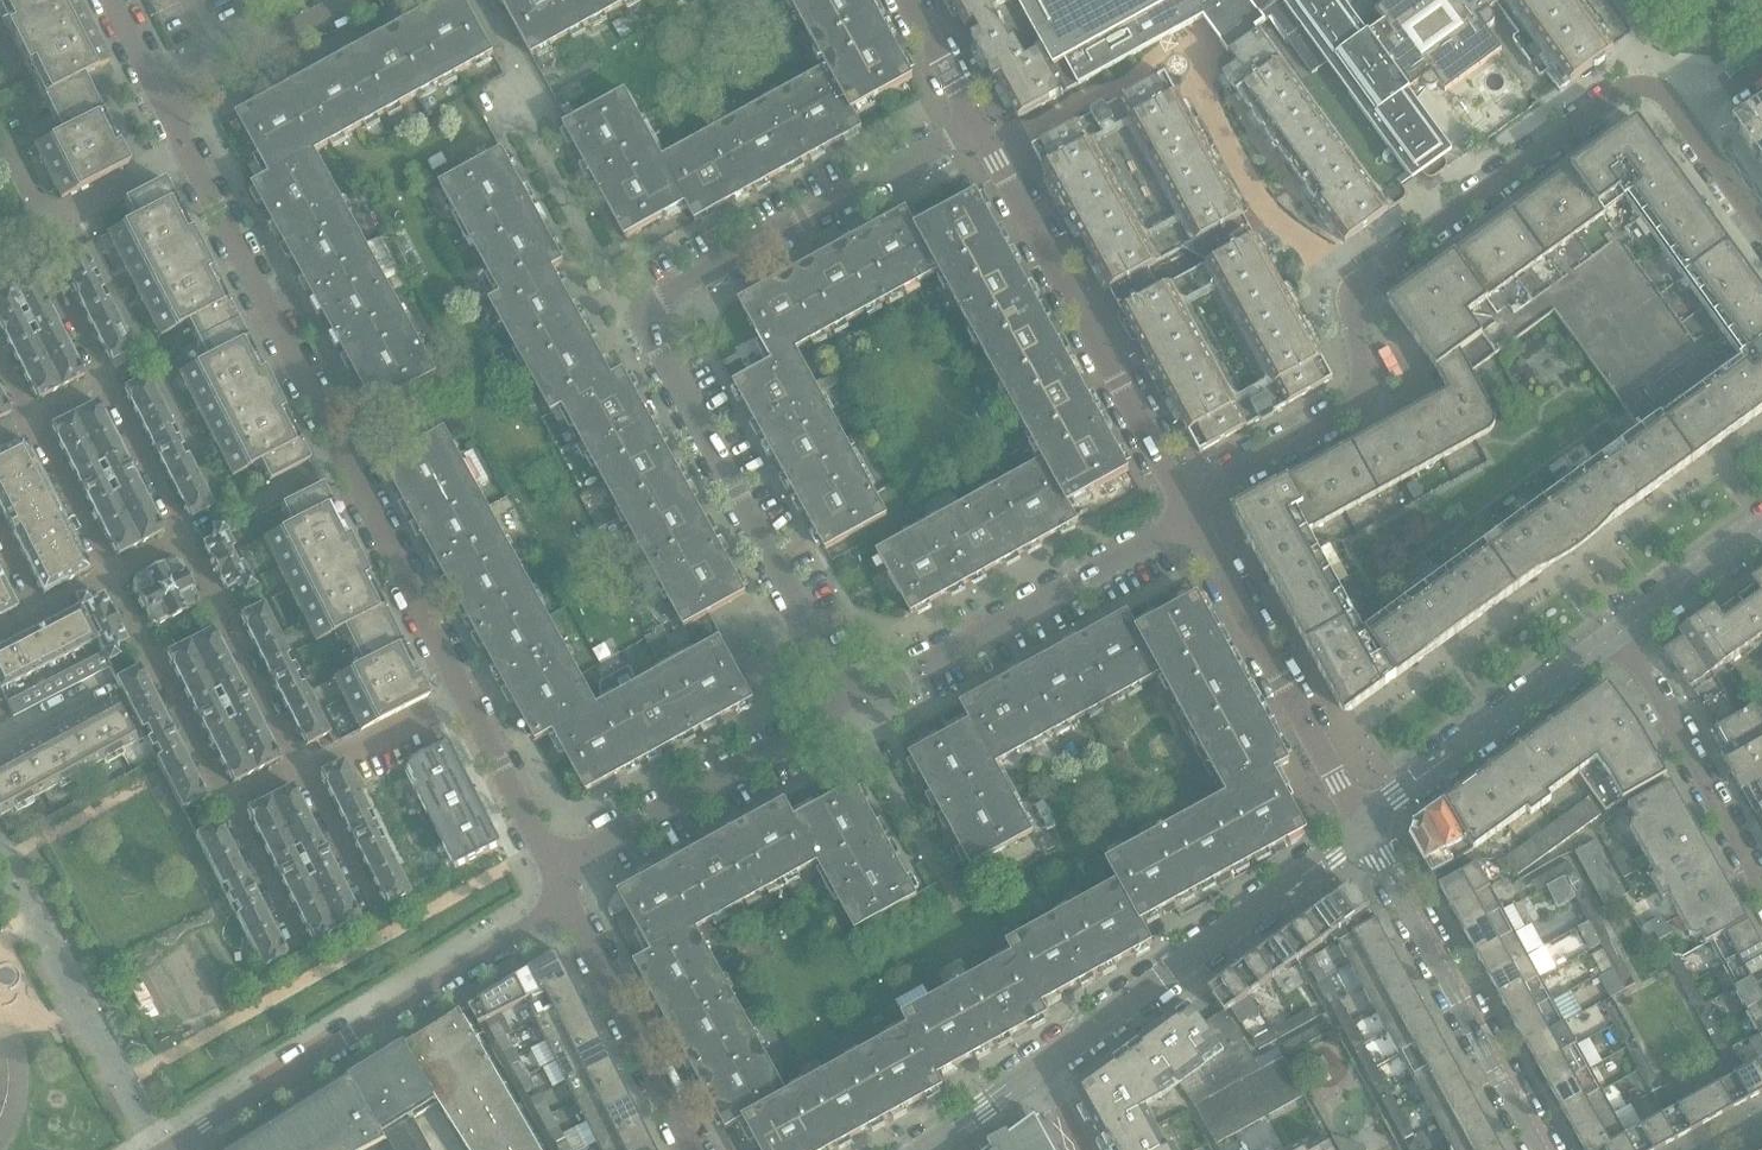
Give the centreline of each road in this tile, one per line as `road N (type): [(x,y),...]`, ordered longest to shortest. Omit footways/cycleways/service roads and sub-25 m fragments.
road 1 (residential): [(847,693),(636,314),(974,125)]
road 2 (residential): [(1685,120),(1649,80),(1393,259),(1359,296),(1374,380),(1364,403),(1220,483),(1191,515)]
road 3 (residential): [(460,690),(163,104)]
road 4 (residential): [(173,1149),(569,902)]
road 5 (residential): [(974,125),(1191,515)]
road 6 (residential): [(1042,1064),(1365,823)]
road 7 (residential): [(847,693),(897,680),(1191,515)]
road 8 (residential): [(1365,823),(1544,1149)]
road 9 (residential): [(1191,515),(1365,823)]
road 10 (residential): [(554,870),(818,725),(847,693)]
road 11 (residential): [(1619,631),(1365,823)]
road 12 (residential): [(1761,881),(1619,631)]
road 13 (residential): [(699,1149),(569,902)]
road 14 (residential): [(302,768),(188,539)]
road 15 (residential): [(163,104),(352,0)]
road 16 (residential): [(554,870),(460,690)]
road 17 (residential): [(188,539),(107,382)]
road 18 (residential): [(225,806),(147,648)]
road 19 (residential): [(460,690),(302,768)]
road 20 (residential): [(112,577),(31,421)]
road 21 (residential): [(1761,529),(1619,631)]
road 22 (residential): [(300,946),(225,806)]
road 23 (residential): [(374,908),(302,768)]
road 24 (residential): [(926,1149),(1042,1064)]
road 25 (residential): [(908,0),(974,125)]
road 26 (residential): [(1761,223),(1685,120)]

